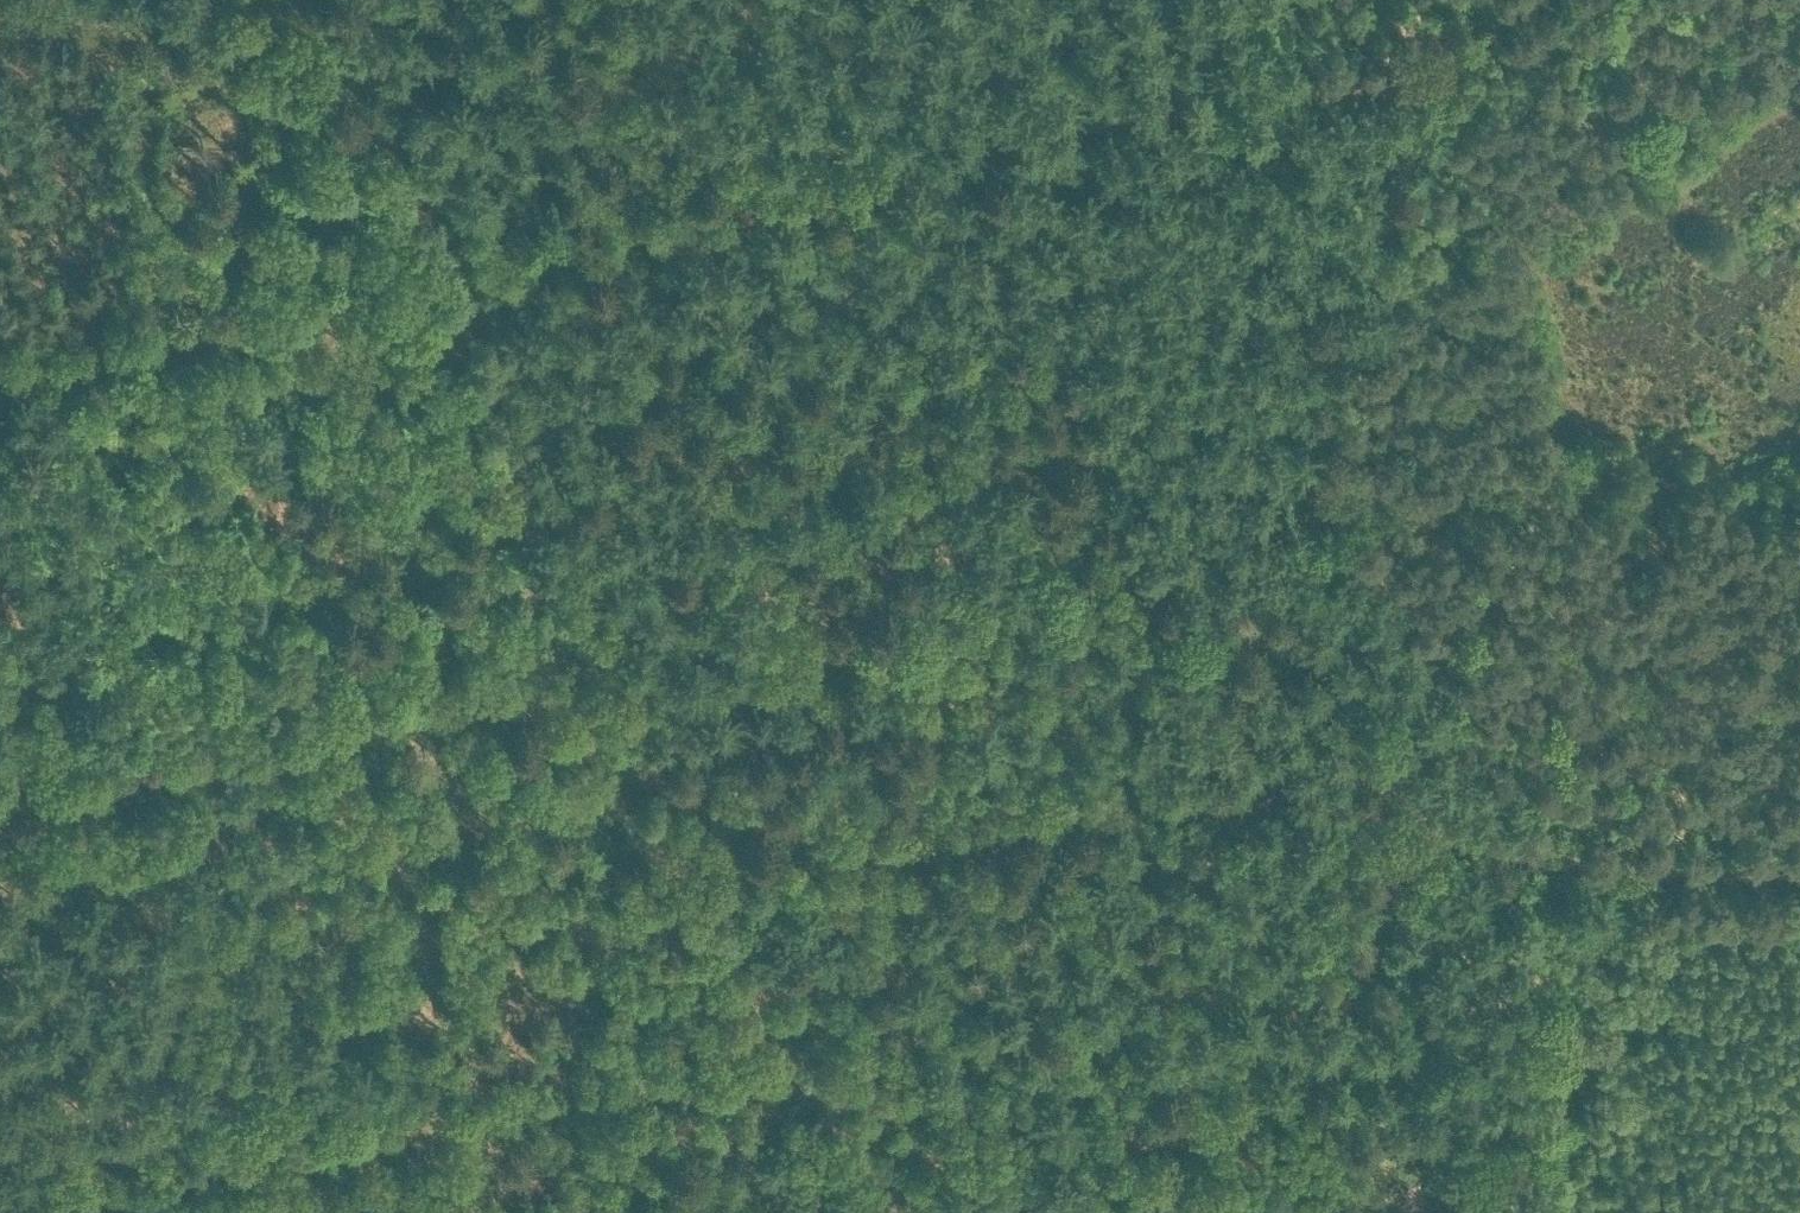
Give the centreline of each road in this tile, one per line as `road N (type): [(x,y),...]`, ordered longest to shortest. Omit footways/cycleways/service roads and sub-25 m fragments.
road 1 (track): [(1410,823),(1262,799),(1154,802),(953,833),(835,835),(667,788),(502,705)]
road 2 (track): [(502,705),(512,498),(461,322),(379,164),(331,0)]
road 3 (track): [(0,803),(121,784),(405,714),(502,705)]

